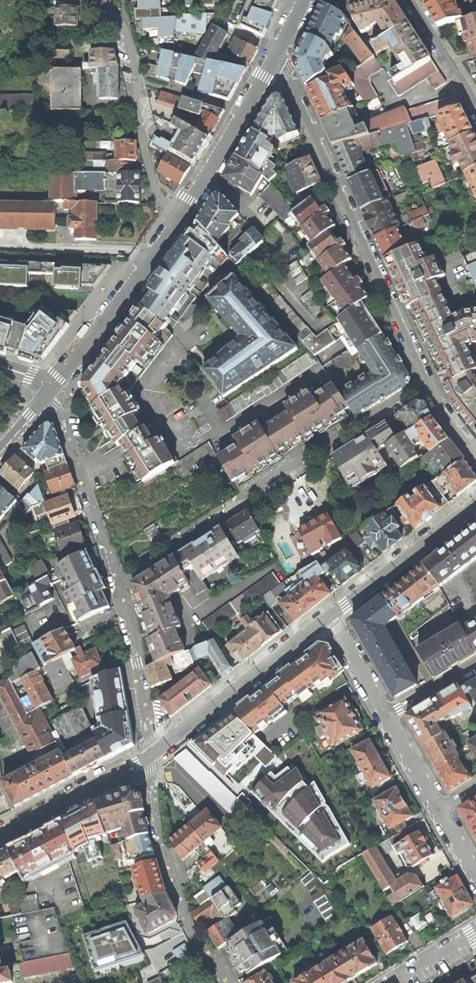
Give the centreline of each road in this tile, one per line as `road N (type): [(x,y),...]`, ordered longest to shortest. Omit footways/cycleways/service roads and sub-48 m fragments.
road 1 (residential): [(429,382),(117,582)]
road 2 (residential): [(429,382),(279,54)]
road 3 (residential): [(150,756),(157,835),(181,910),(225,982)]
road 4 (residential): [(110,0),(155,182),(179,220)]
road 5 (residential): [(150,756),(331,615)]
road 6 (tertiary): [(49,392),(179,220)]
road 7 (residential): [(49,392),(117,582)]
road 8 (tertiary): [(179,220),(279,54)]
road 9 (residential): [(331,615),(475,504)]
road 10 (residential): [(117,582),(150,756)]
road 11 (residential): [(0,837),(150,756)]
road 12 (residential): [(406,0),(475,112)]

